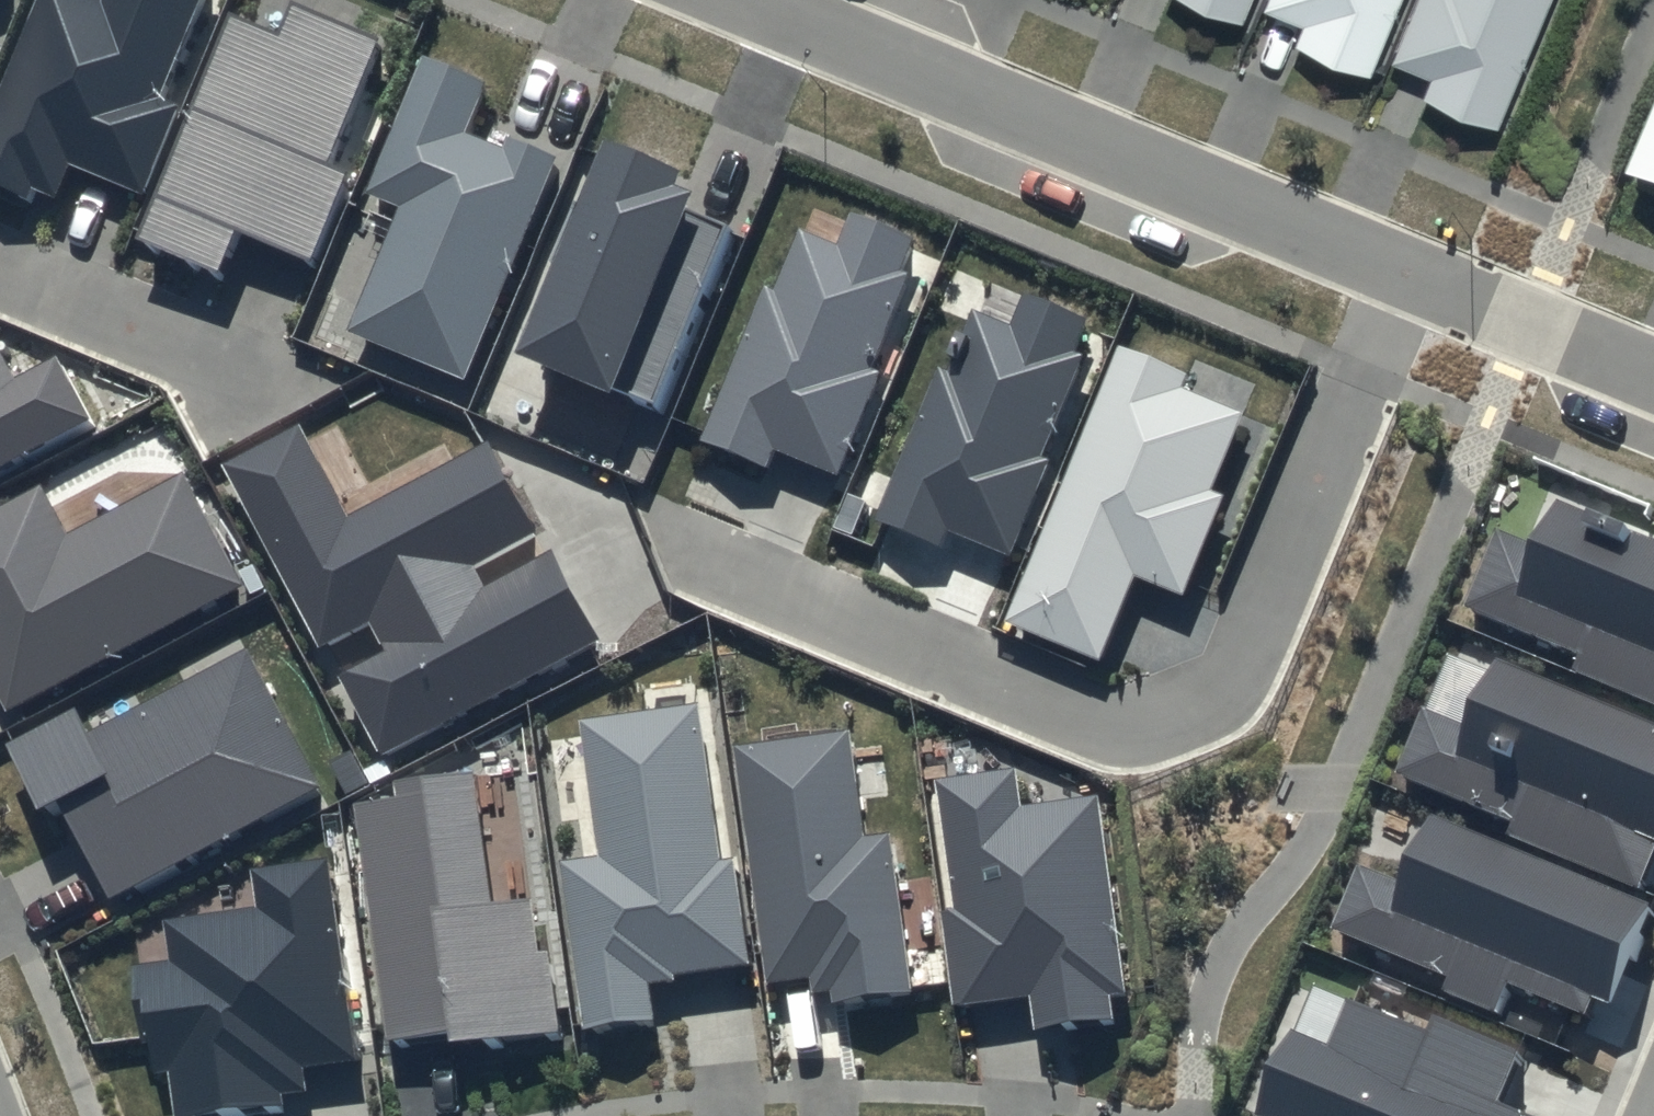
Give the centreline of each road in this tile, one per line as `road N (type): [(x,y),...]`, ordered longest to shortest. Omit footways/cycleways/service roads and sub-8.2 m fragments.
road 1 (residential): [(755,0),(1653,371)]

